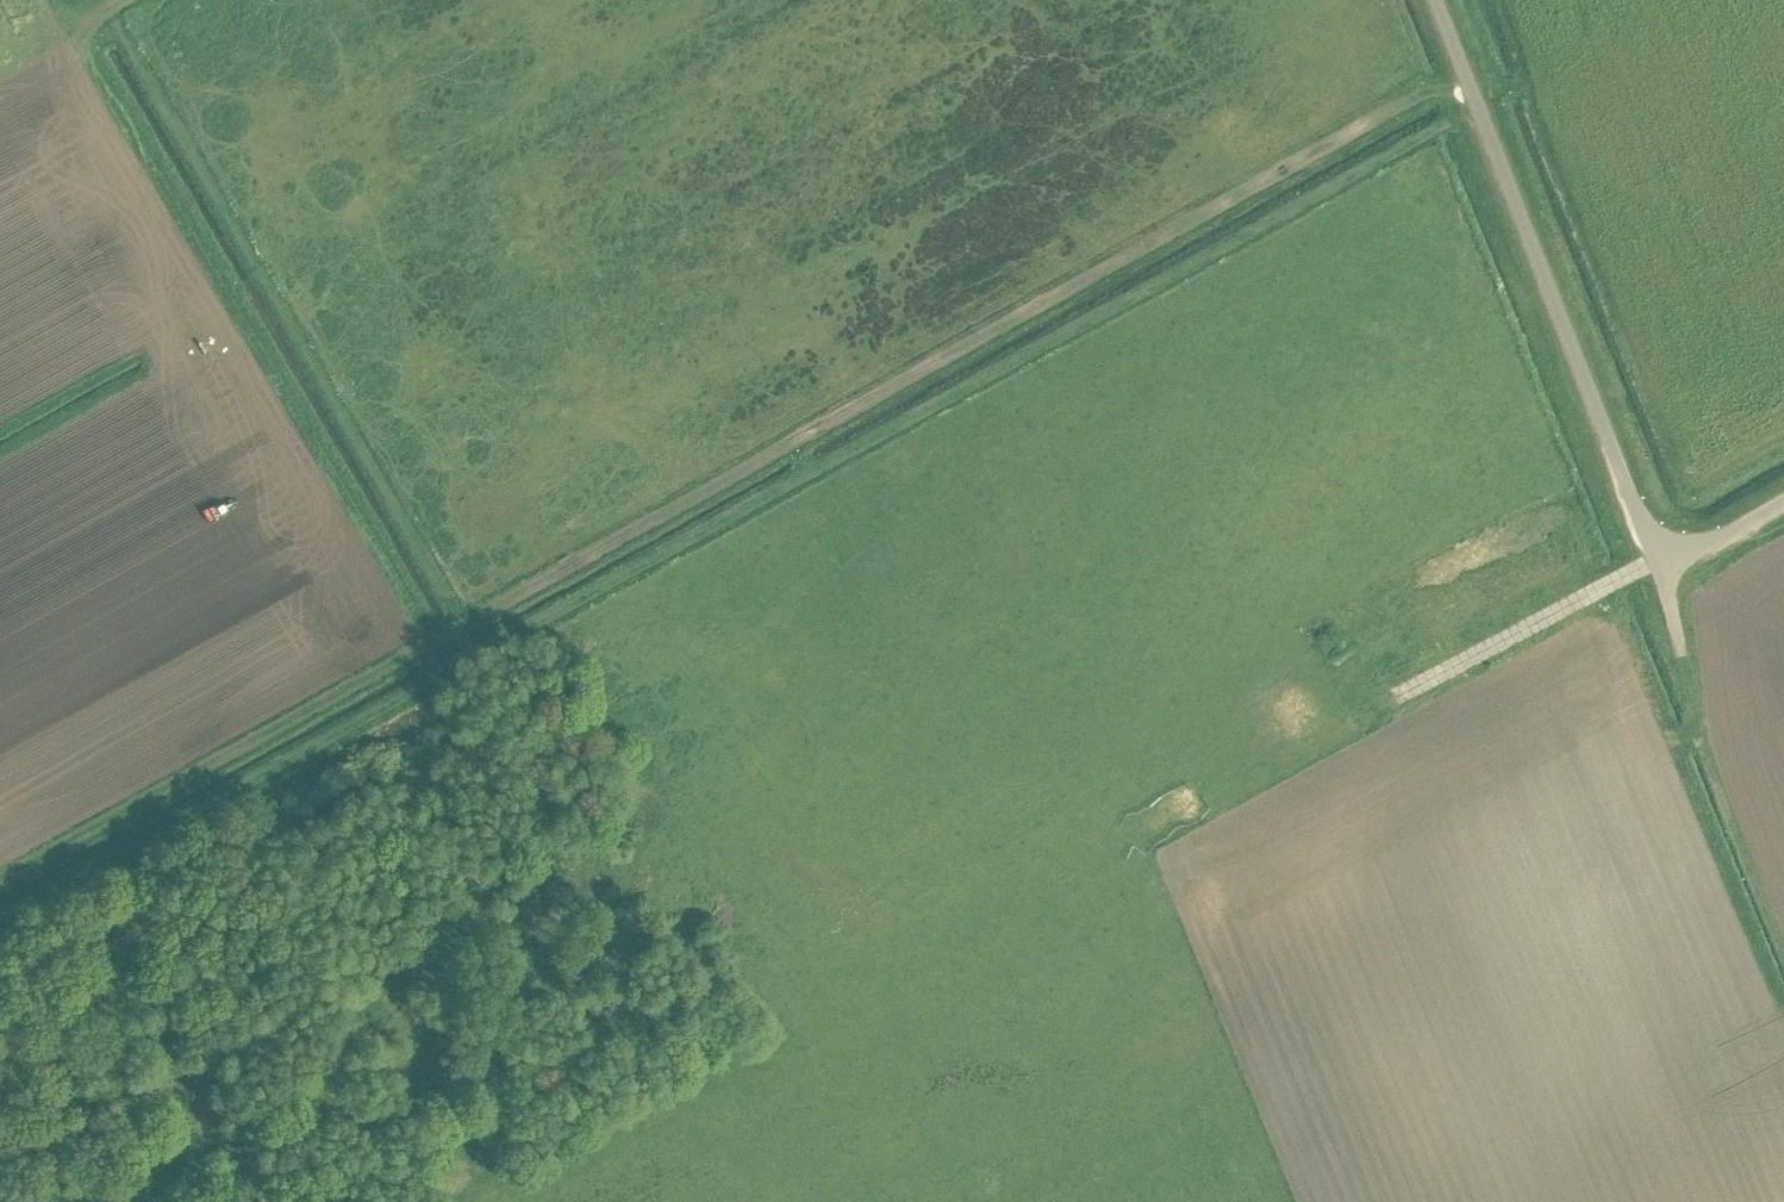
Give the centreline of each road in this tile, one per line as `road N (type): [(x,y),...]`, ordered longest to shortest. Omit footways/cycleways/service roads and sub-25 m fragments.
road 1 (track): [(97,0),(463,625),(1463,74)]
road 2 (track): [(0,915),(1475,107)]
road 3 (unclassified): [(1783,502),(1693,550),(1662,546),(1645,532),(1434,0)]

